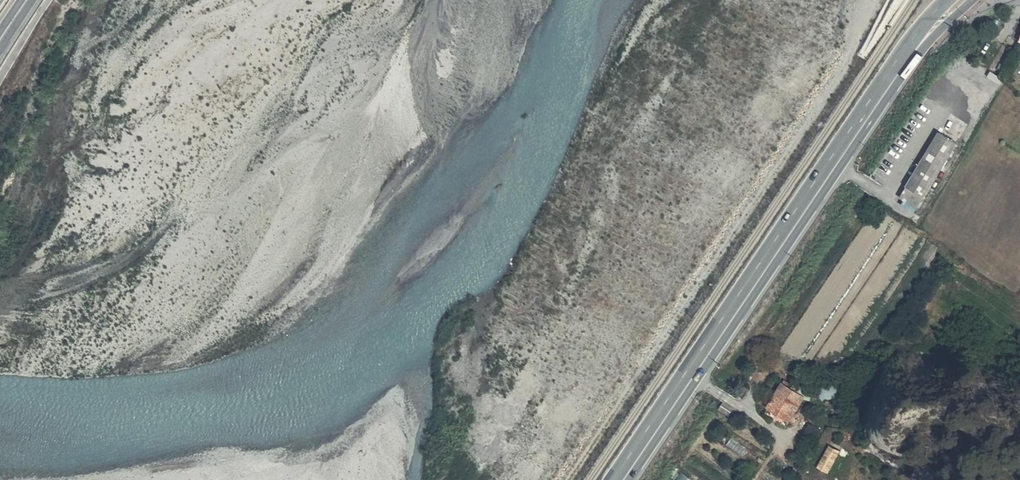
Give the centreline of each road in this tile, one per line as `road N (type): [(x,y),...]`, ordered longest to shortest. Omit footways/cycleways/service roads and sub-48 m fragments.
road 1 (track): [(554,479),(612,414),(833,89),(882,0)]
road 2 (primary): [(619,479),(907,56)]

